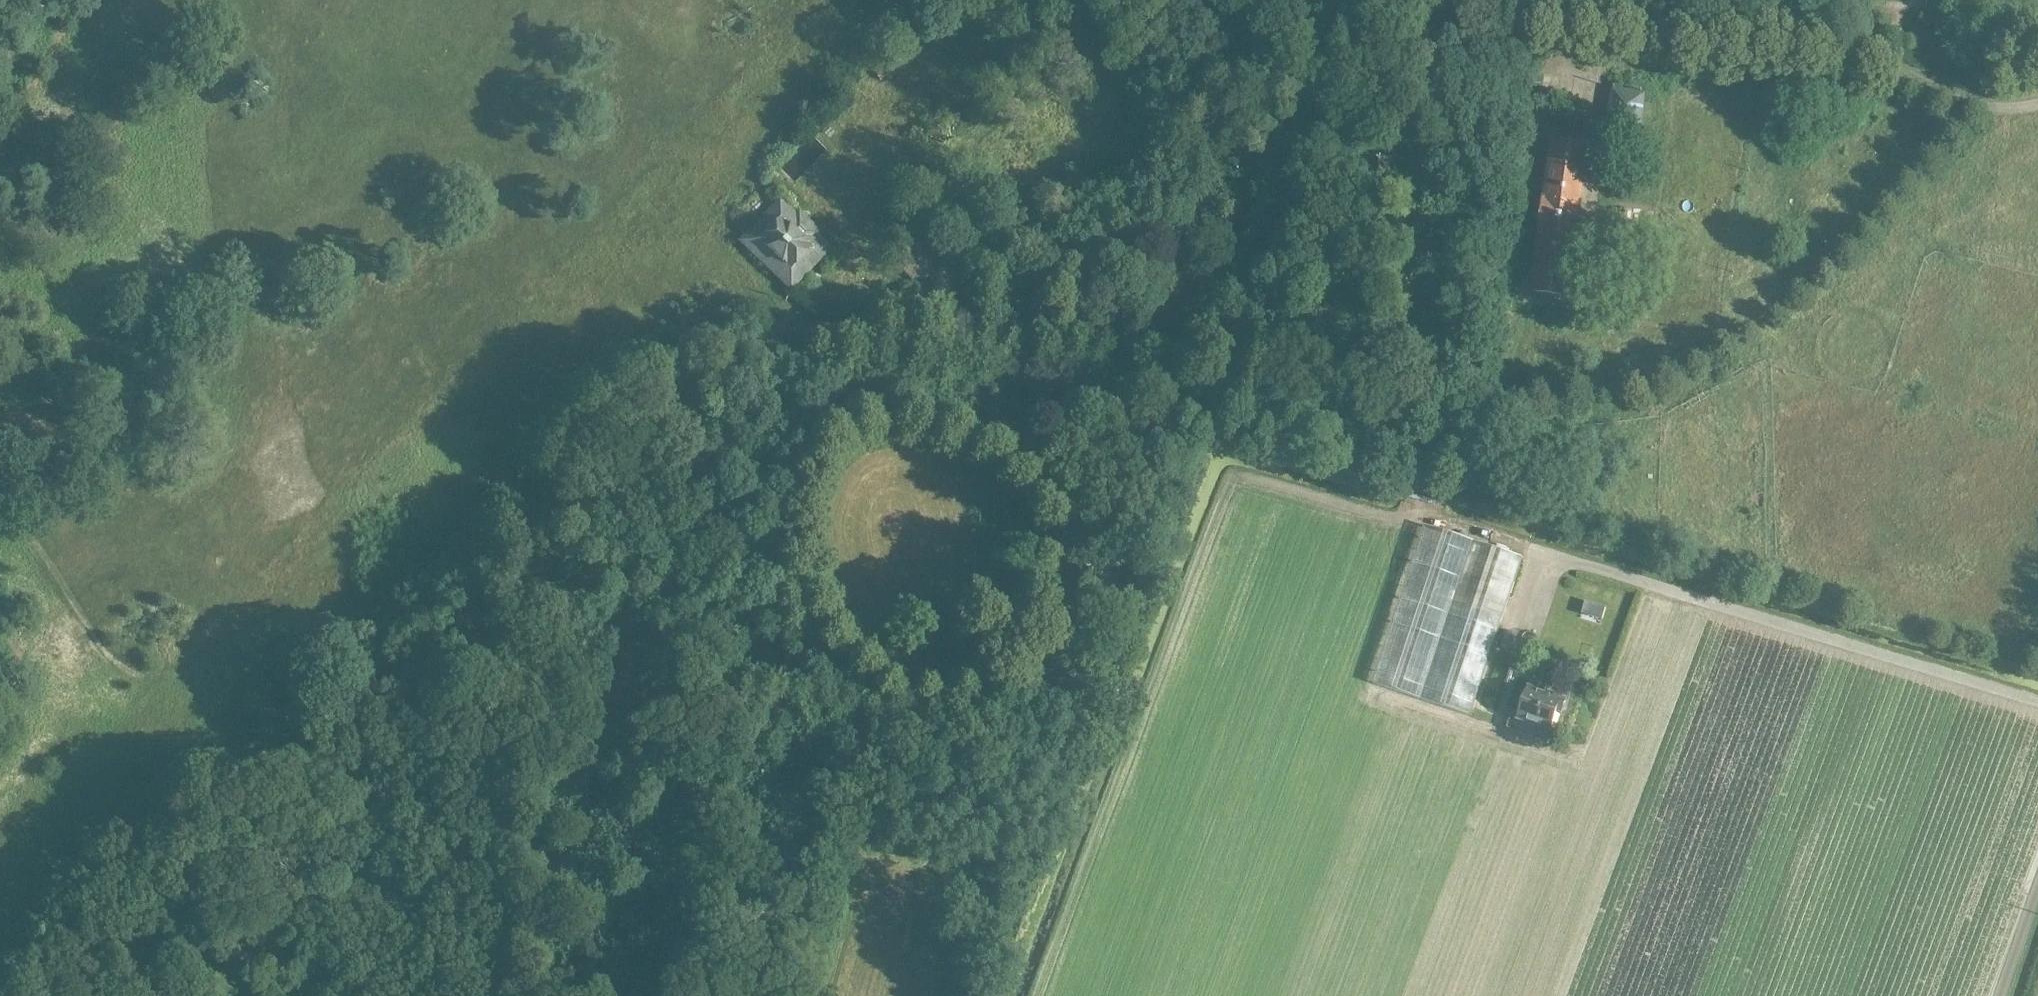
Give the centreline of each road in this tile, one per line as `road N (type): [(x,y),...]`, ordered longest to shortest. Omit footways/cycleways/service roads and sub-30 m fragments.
road 1 (track): [(426,691),(553,517),(672,404),(768,340),(793,333),(1125,372)]
road 2 (unclassified): [(1574,18),(1858,49),(1969,108),(2037,105)]
road 3 (track): [(1240,473),(1391,516),(1430,517),(1509,539)]

